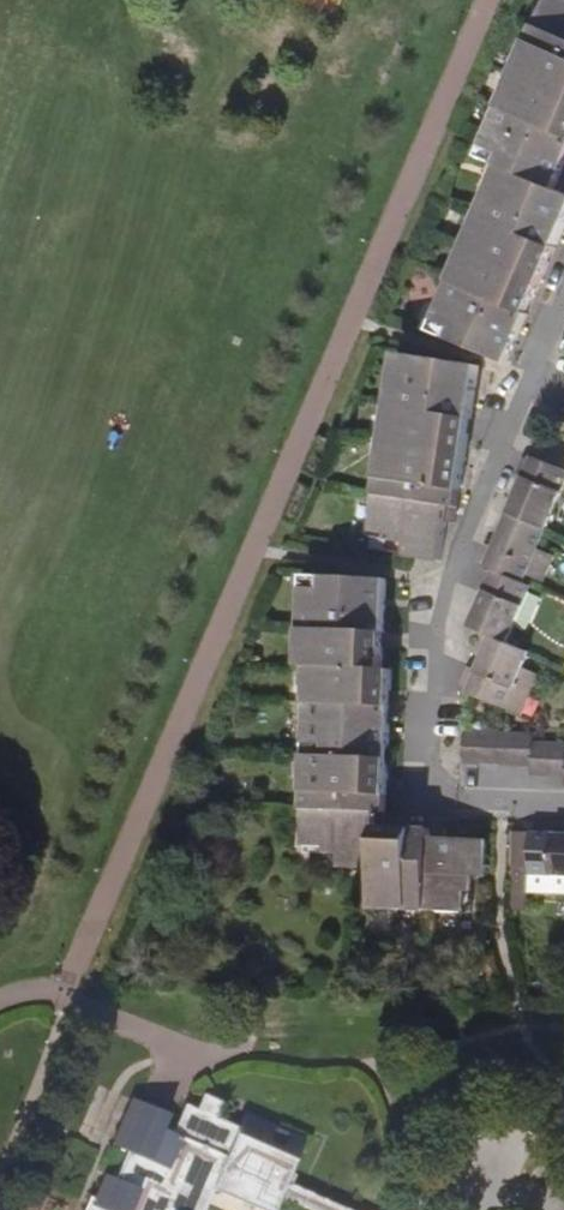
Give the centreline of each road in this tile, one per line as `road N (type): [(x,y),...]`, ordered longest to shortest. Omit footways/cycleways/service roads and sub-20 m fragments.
road 1 (residential): [(563,293),(452,572),(436,648),(432,773),(454,797),(563,804)]

